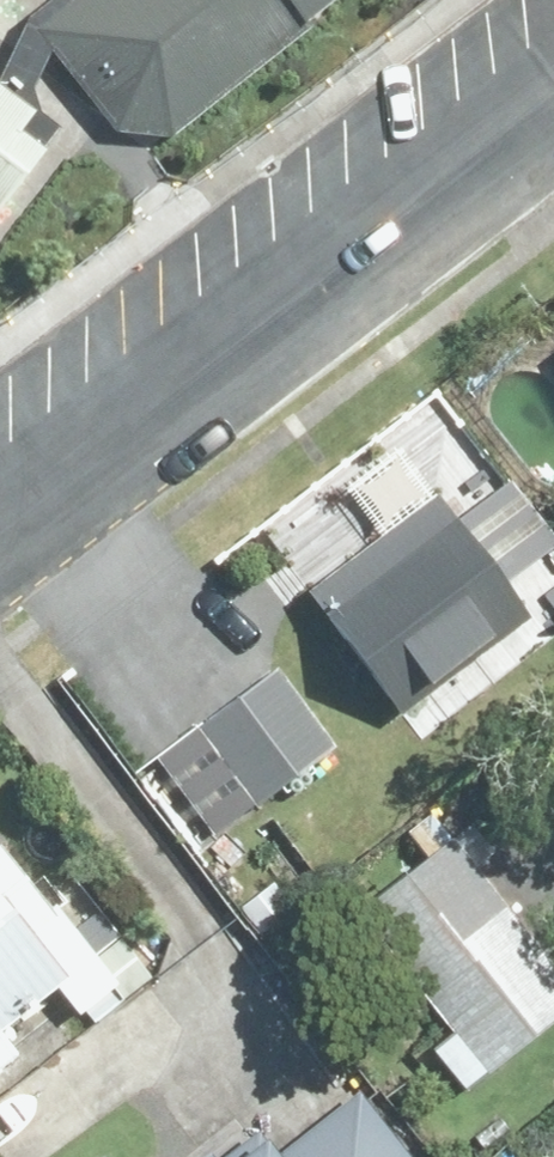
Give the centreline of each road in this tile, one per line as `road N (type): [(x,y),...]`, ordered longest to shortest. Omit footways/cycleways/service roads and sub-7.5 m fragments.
road 1 (residential): [(0,512),(553,96)]

